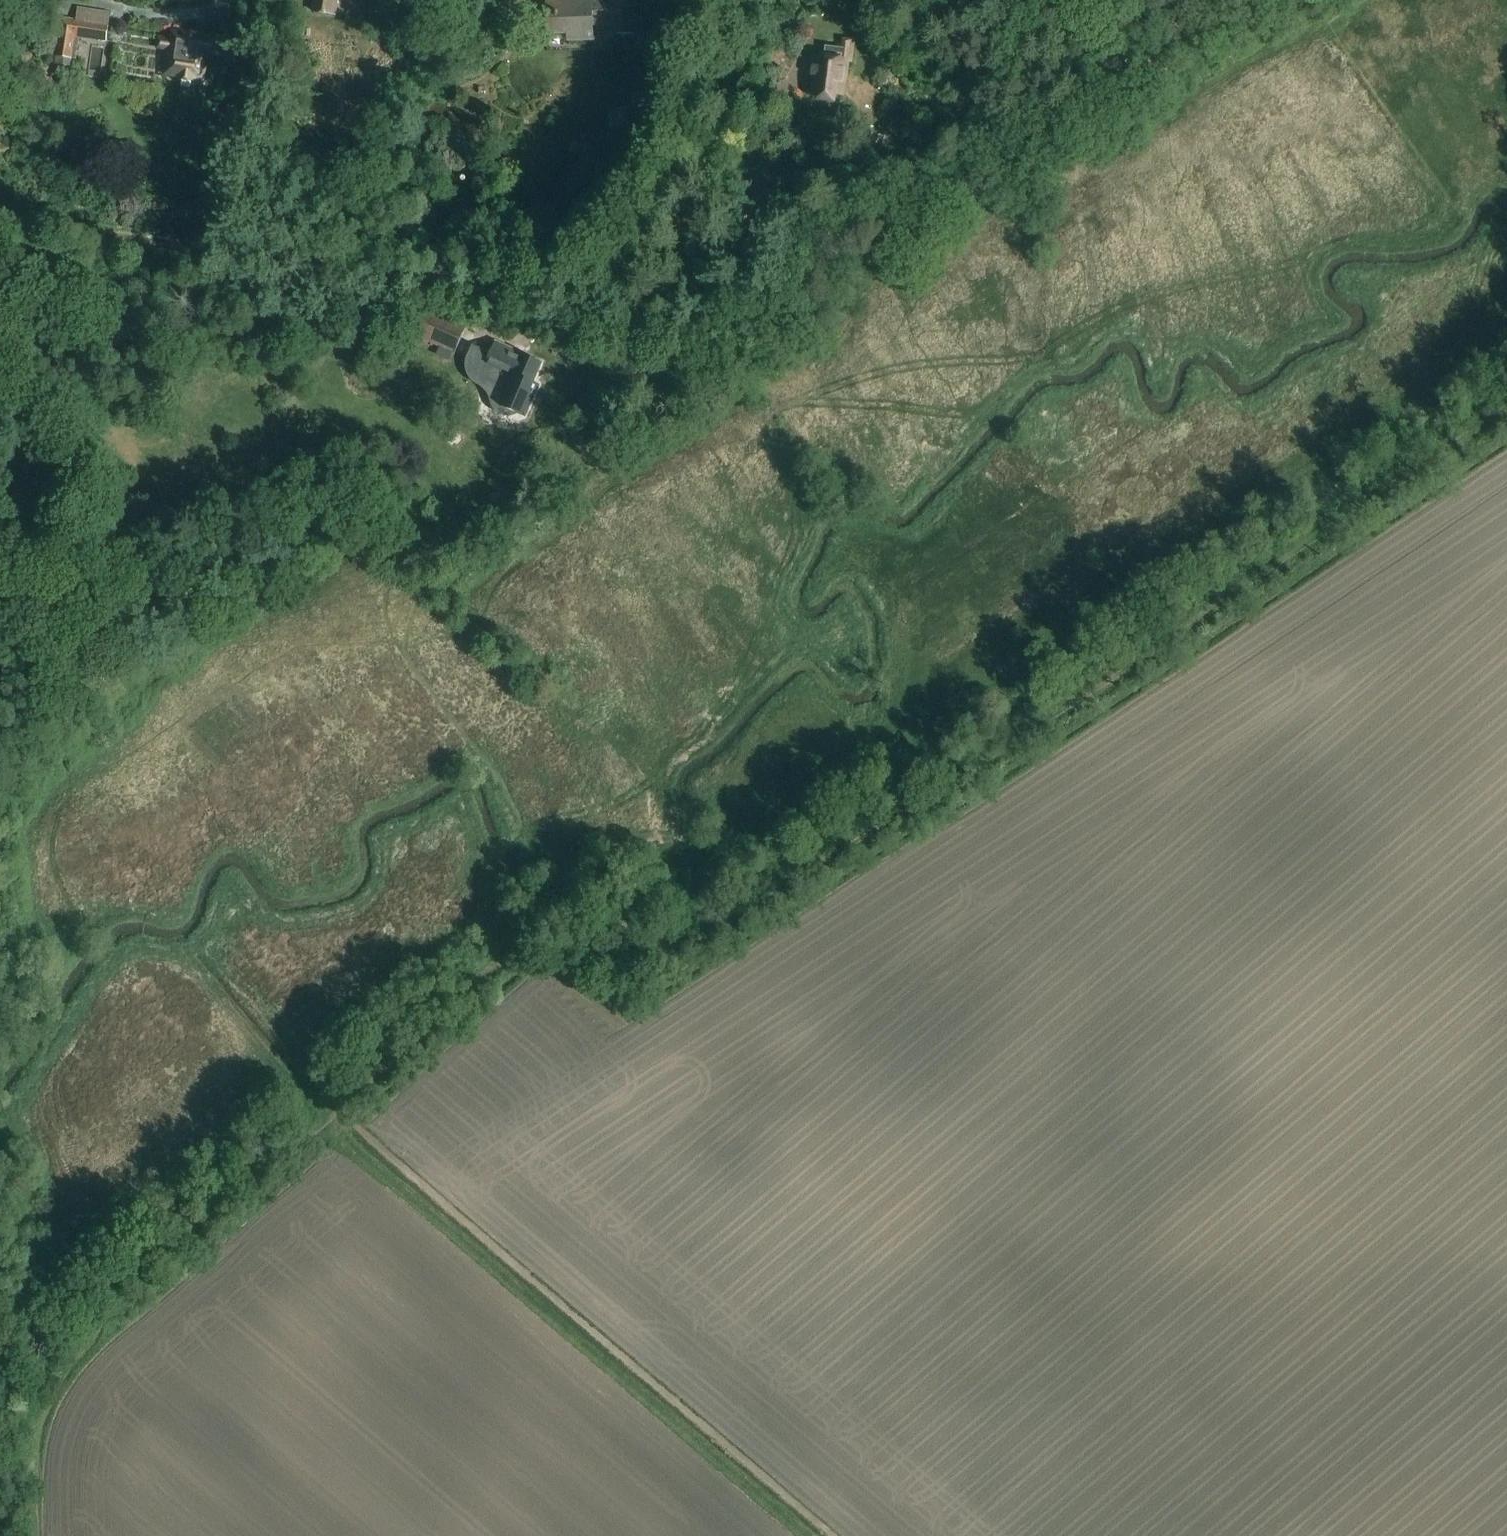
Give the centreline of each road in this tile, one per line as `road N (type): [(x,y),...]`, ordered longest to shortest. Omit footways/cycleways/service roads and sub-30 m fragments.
road 1 (track): [(0,277),(433,287),(537,272),(572,258),(638,195),(674,109),(687,0)]

